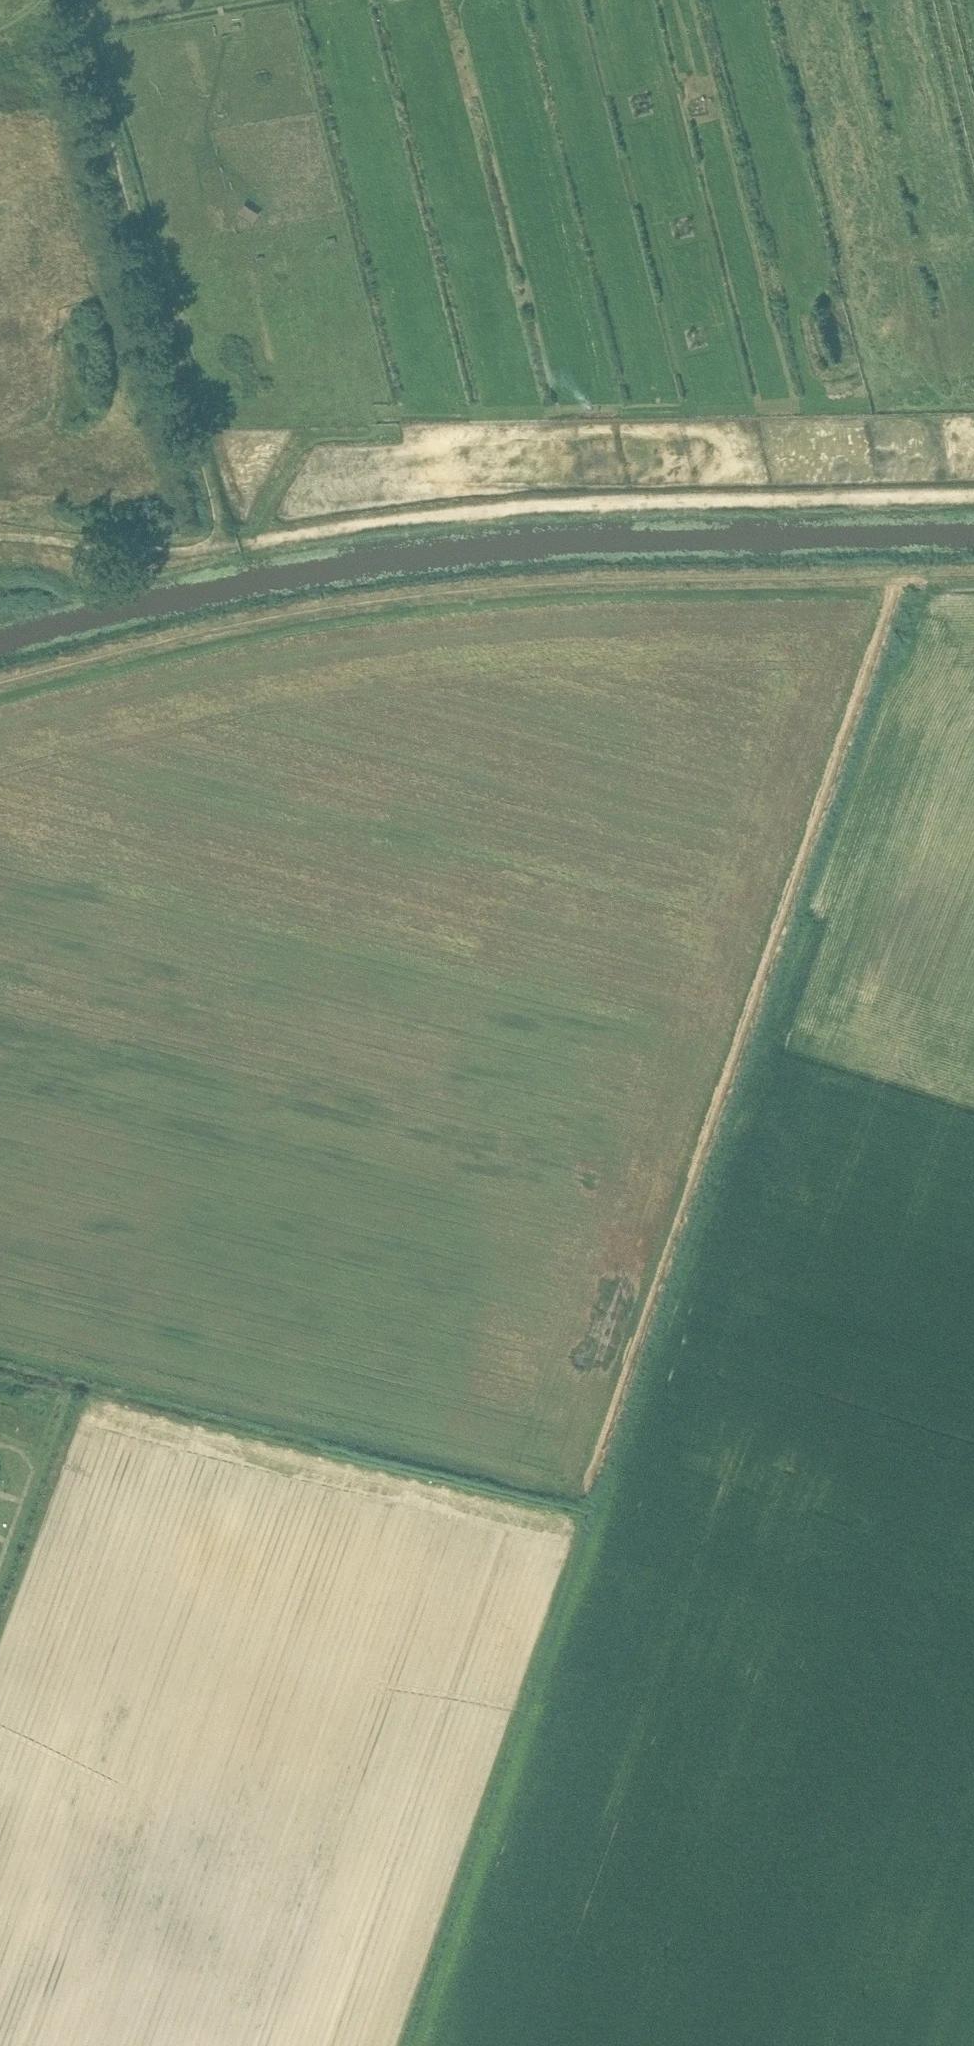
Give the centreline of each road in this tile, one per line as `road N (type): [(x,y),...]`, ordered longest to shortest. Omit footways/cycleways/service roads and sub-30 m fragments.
road 1 (track): [(0,684),(287,616),(510,589),(973,573)]

